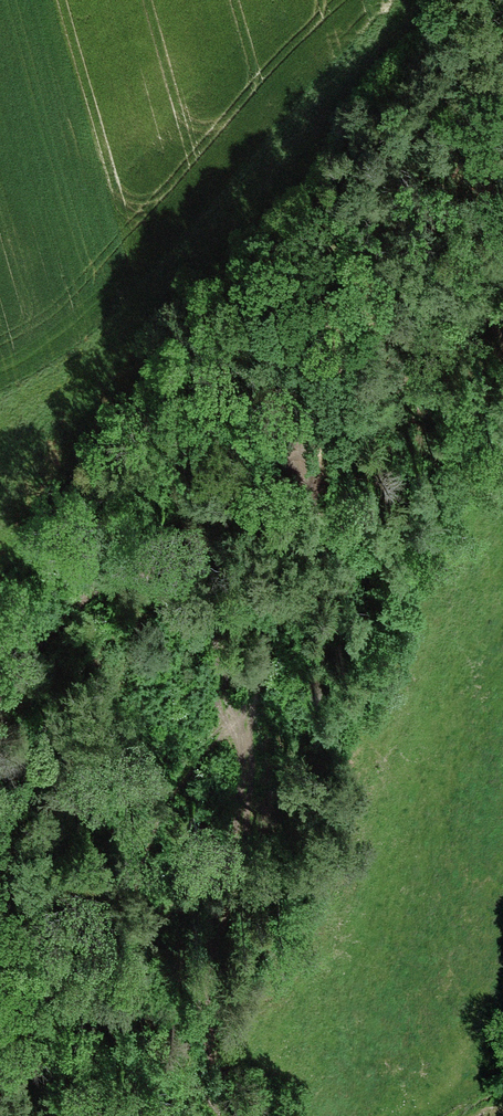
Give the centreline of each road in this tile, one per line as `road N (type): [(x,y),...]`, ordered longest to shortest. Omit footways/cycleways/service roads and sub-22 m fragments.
road 1 (track): [(258,1115),(216,1055),(203,986),(241,839),(275,594),(311,505),(322,432),(360,339),(502,110)]
road 2 (track): [(0,694),(102,579),(322,432),(502,280)]
road 3 (track): [(74,1115),(138,858),(168,794),(218,721),(221,696),(222,647),(208,601),(130,560)]

